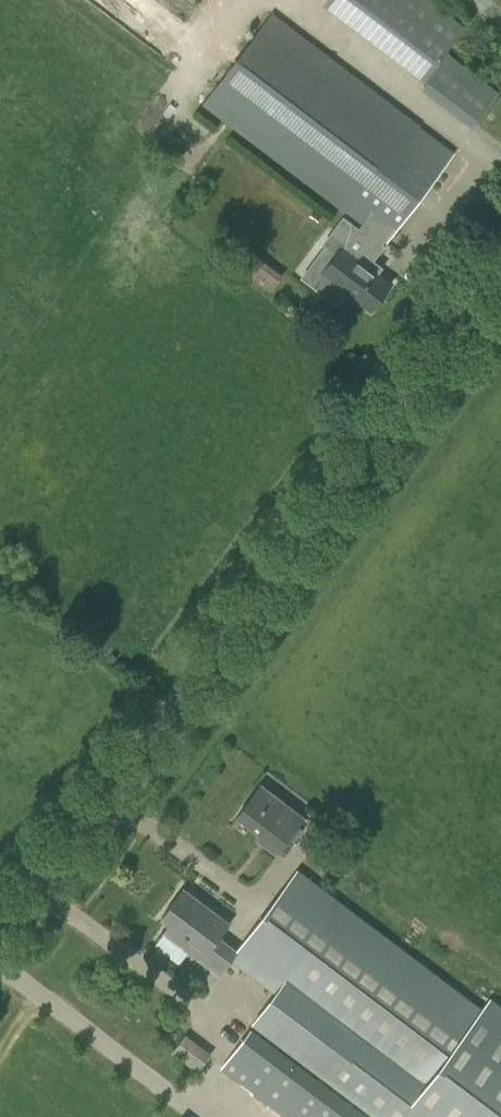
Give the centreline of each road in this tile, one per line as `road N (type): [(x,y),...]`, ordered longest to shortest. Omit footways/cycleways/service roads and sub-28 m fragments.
road 1 (unclassified): [(0,957),(222,643),(500,274)]

